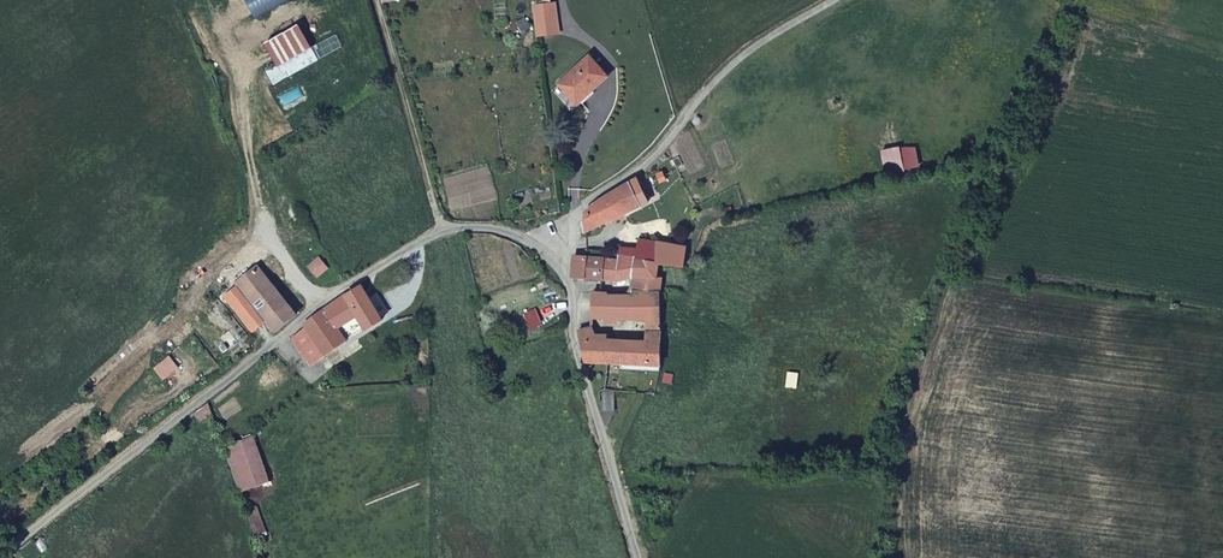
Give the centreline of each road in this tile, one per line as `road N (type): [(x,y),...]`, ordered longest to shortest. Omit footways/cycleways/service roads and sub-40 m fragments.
road 1 (unclassified): [(638,557),(575,341),(569,284),(560,265),(524,238),(473,228),(443,230),(345,284),(0,557)]
road 2 (track): [(443,230),(375,0)]

